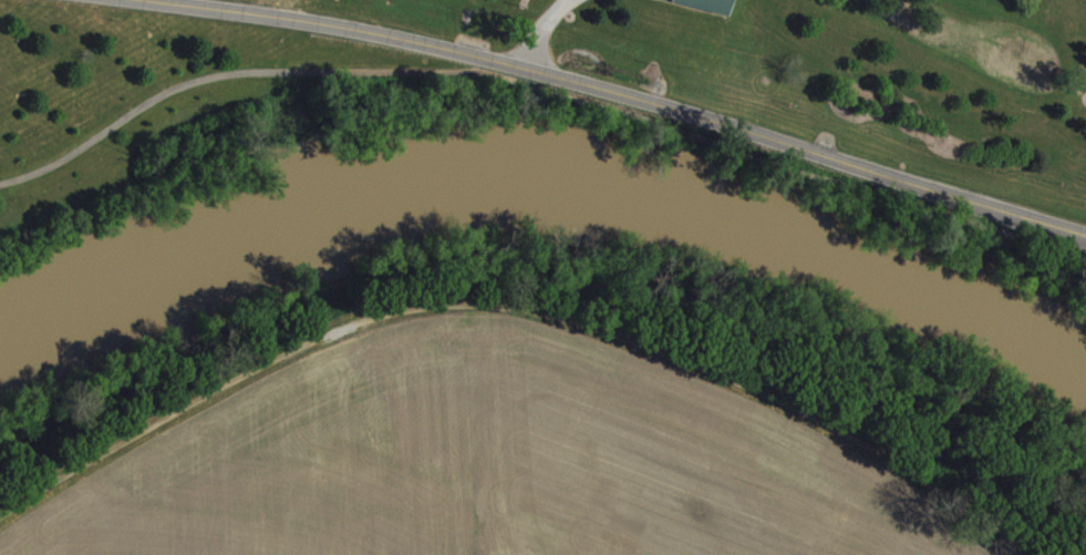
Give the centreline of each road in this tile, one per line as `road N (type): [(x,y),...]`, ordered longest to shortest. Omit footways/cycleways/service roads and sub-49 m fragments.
road 1 (residential): [(0,530),(251,372),(383,323),(545,316),(739,381),(995,521),(1032,554)]
road 2 (tertiary): [(152,0),(294,18),(557,75),(1085,237)]

